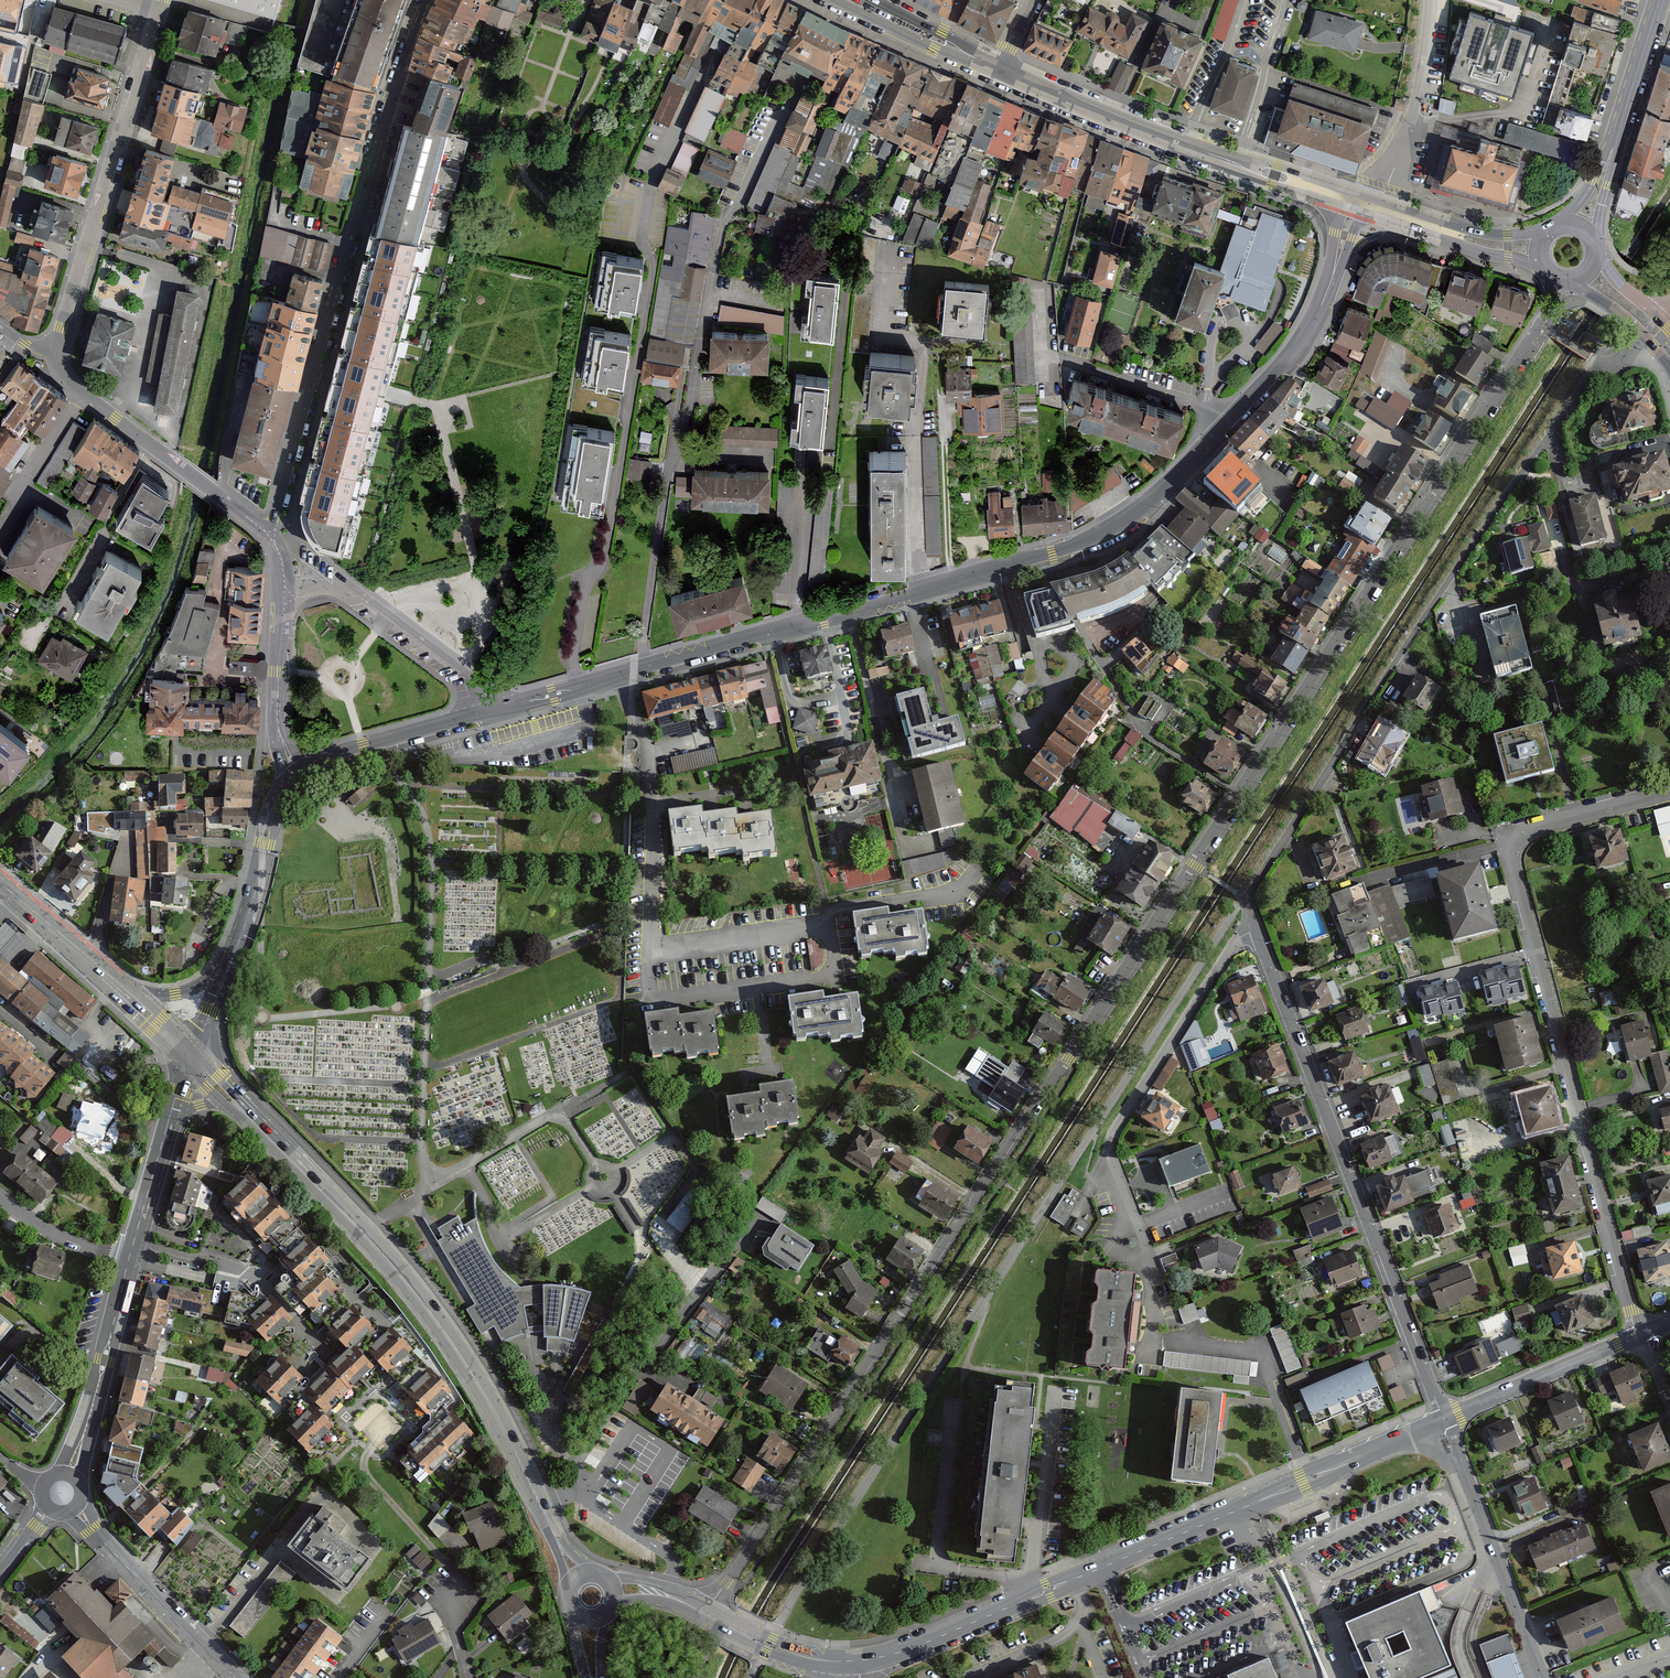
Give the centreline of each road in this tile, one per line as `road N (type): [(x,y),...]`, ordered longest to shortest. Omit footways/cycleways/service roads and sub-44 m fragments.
road 1 (residential): [(705,1613),(1540,325)]
road 2 (secondary): [(1355,201),(1303,338),(1123,522),(908,596),(328,755),(296,773)]
road 3 (residential): [(1639,331),(1593,370),(1551,428),(1243,898),(1443,1420)]
road 4 (residential): [(1669,791),(1531,828),(1517,838),(1512,857),(1636,1336)]
road 5 (residential): [(859,1662),(912,1649),(1443,1420)]
road 6 (secondary): [(253,1122),(393,1267),(446,1334),(581,1577)]
road 7 (unclassified): [(429,0),(388,108),(269,535)]
road 8 (unclassified): [(997,68),(1183,144),(1355,201)]
road 9 (unclassified): [(162,0),(56,351)]
road 10 (unclassified): [(56,351),(65,380),(269,535)]
road 11 (residential): [(1443,1420),(1542,1677)]
road 12 (unclassified): [(269,535),(283,561),(278,730),(296,773)]
road 13 (primary): [(1582,226),(1660,0)]
road 14 (residential): [(233,1677),(75,1509)]
road 15 (unclassified): [(129,1258),(69,1476)]
road 16 (residential): [(1378,208),(1416,100),(1430,0)]
road 17 (residential): [(1443,1420),(1636,1336)]
road 18 (residential): [(832,0),(997,68)]
road 19 (residential): [(705,1613),(798,1655),(859,1662)]
road 20 (secondary): [(0,885),(119,993)]
road 21 (secondary): [(296,773),(273,807),(246,923)]
road 22 (secondary): [(246,923),(216,968),(185,989),(119,993)]
road 23 (secondary): [(246,923),(194,1060)]
road 24 (residential): [(129,1258),(57,1234),(0,1196)]
road 25 (secondary): [(1408,218),(1465,246),(1543,267)]
road 26 (secondary): [(1547,231),(1495,235),(1408,218)]
road 27 (residential): [(997,68),(876,0)]
road 28 (unclassified): [(163,1141),(129,1258)]

